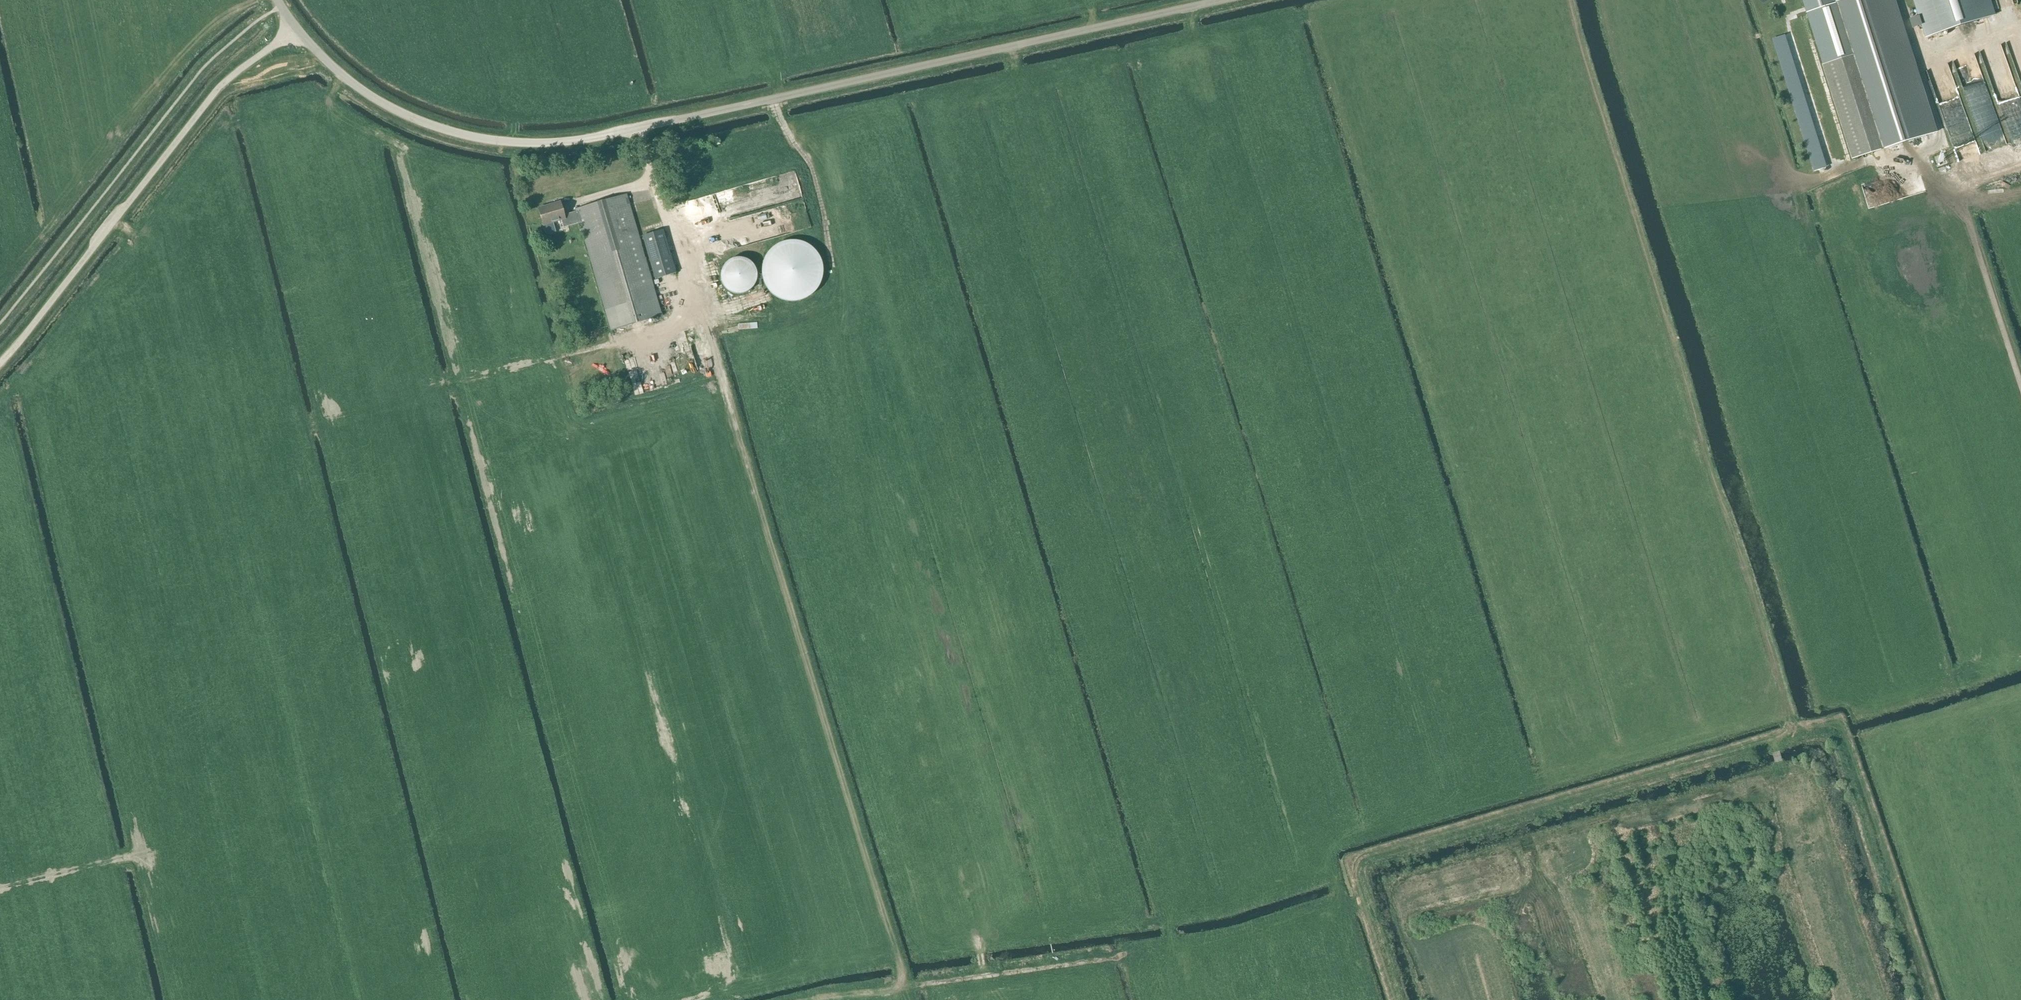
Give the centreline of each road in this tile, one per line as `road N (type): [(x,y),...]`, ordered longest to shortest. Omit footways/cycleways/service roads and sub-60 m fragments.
road 1 (unclassified): [(1222,0),(539,143),(474,138),(395,110),(325,61),(276,0)]

